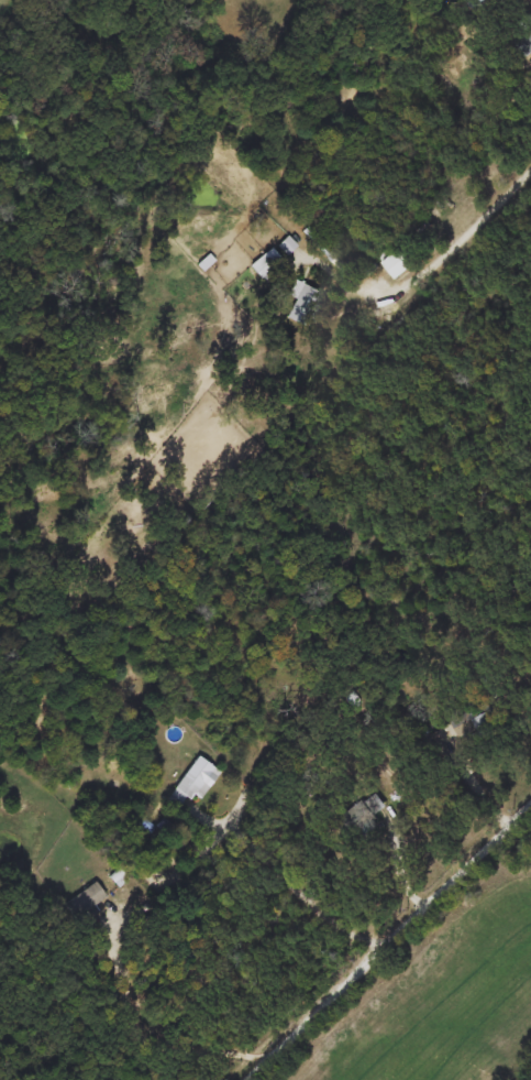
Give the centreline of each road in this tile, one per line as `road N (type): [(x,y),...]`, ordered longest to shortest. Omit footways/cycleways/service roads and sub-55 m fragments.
road 1 (residential): [(244,1079),(530,802)]

